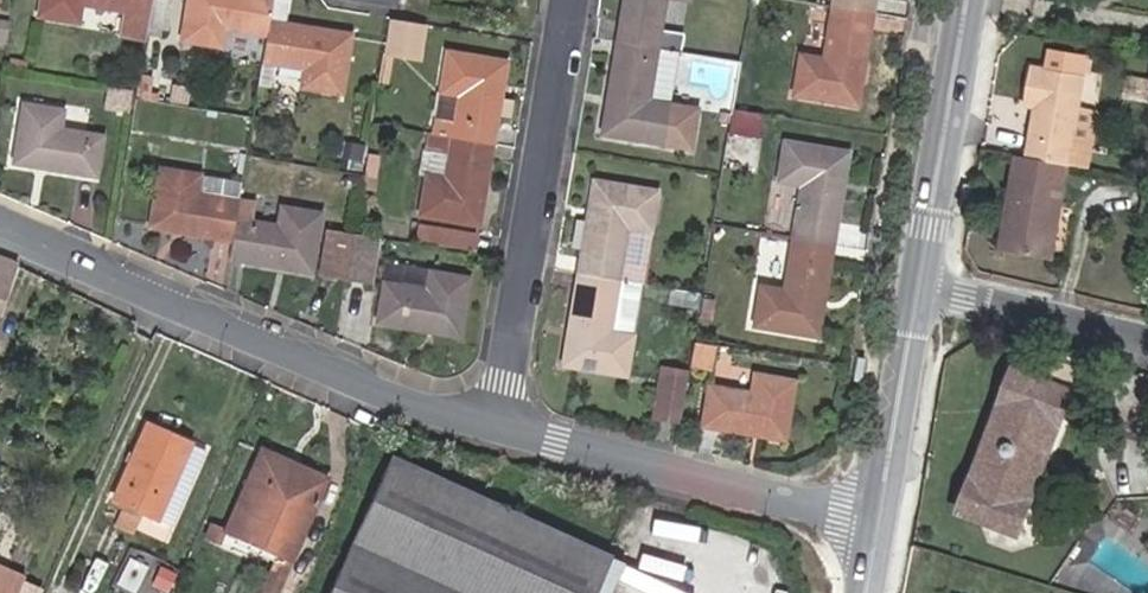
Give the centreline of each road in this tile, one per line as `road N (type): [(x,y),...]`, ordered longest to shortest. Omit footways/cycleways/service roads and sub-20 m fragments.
road 1 (residential): [(0,224),(395,392),(491,419)]
road 2 (residential): [(566,0),(491,419)]
road 3 (residential): [(491,419),(876,521)]
road 4 (residential): [(921,285),(967,0)]
road 5 (residential): [(876,521),(921,285)]
road 6 (residential): [(1147,338),(921,285)]

